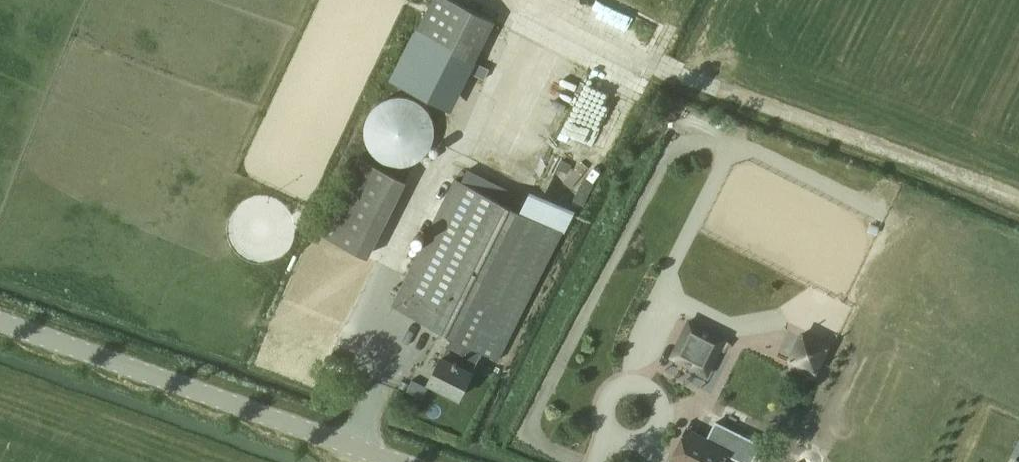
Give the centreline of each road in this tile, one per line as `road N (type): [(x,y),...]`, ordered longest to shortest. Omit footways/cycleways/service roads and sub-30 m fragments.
road 1 (unclassified): [(397,461),(0,322)]

